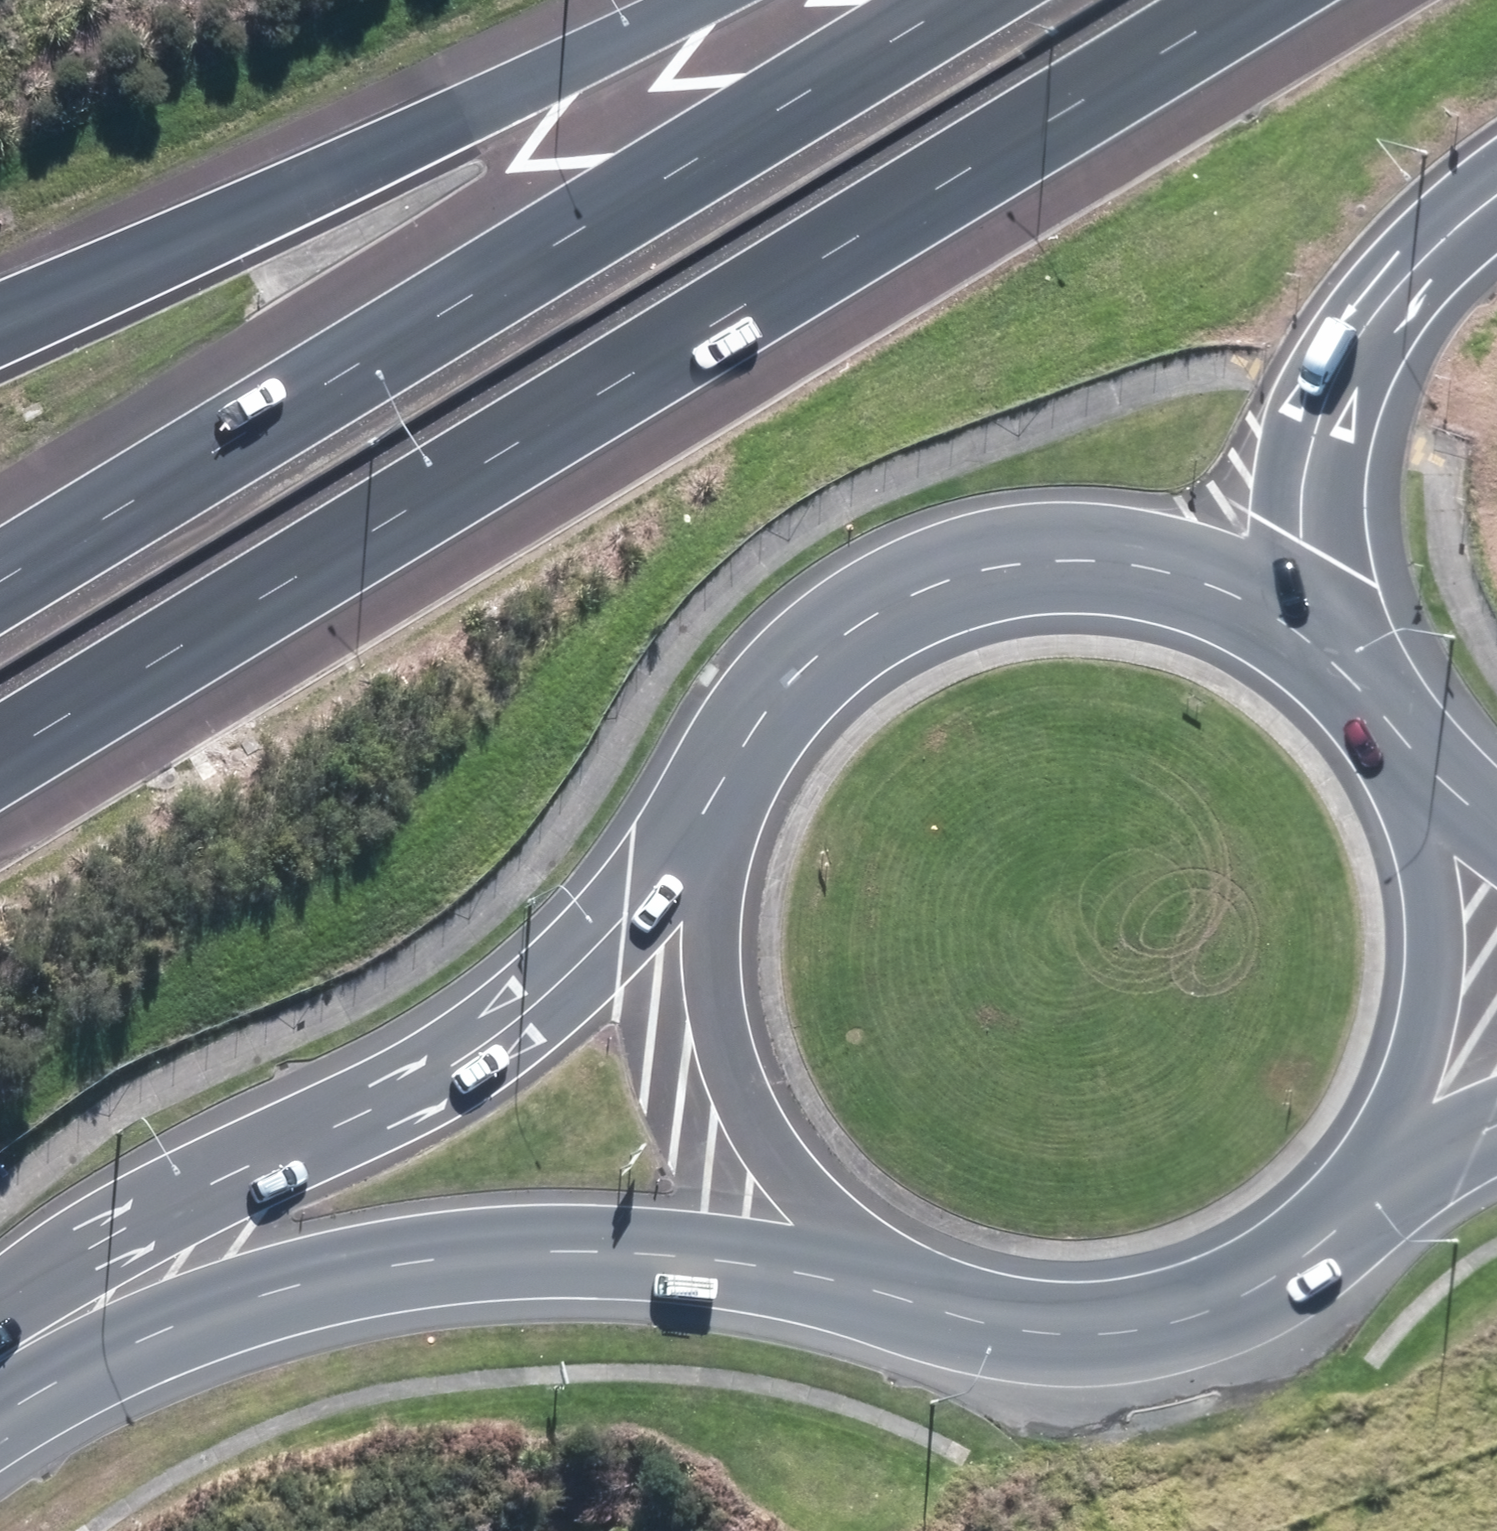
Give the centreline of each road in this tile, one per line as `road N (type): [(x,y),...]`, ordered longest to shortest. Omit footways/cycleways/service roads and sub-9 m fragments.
road 1 (motorway): [(1247,0),(0,751)]
road 2 (motorway): [(0,581),(958,0)]
road 3 (secondary): [(941,1311),(808,1276),(569,1253),(412,1265),(295,1285),(0,1366)]
road 4 (secondary): [(0,1366),(270,1162),(439,1075),(540,1004),(625,920),(712,803)]
road 5 (secondary): [(712,803),(753,728),(802,669),(933,586),(1004,566),(1081,562),(1154,572),(1223,590),(1317,650)]
road 6 (motorway): [(0,288),(642,0)]
road 7 (secondary): [(941,1311),(829,1216),(742,1094),(718,1034),(707,971),(712,803)]
road 8 (motorway): [(1496,207),(1469,223),(1358,344),(1320,406),(1302,543),(1317,650)]
road 9 (secondary): [(1413,753),(1431,916),(1431,1004),(1414,1096),(1380,1177)]
road 10 (tertiary): [(1253,1293),(1208,1530)]
road 11 (tertiary): [(1195,1530),(1106,1335)]
road 12 (secondary): [(1380,1177),(1332,1237),(1253,1293)]
road 13 (secondary): [(1106,1335),(1021,1329),(941,1311)]
road 14 (secondary): [(1253,1293),(1181,1320),(1106,1335)]
road 15 (secondary): [(1317,650),(1413,753)]
road 16 (secondary): [(1496,1122),(1380,1177)]

